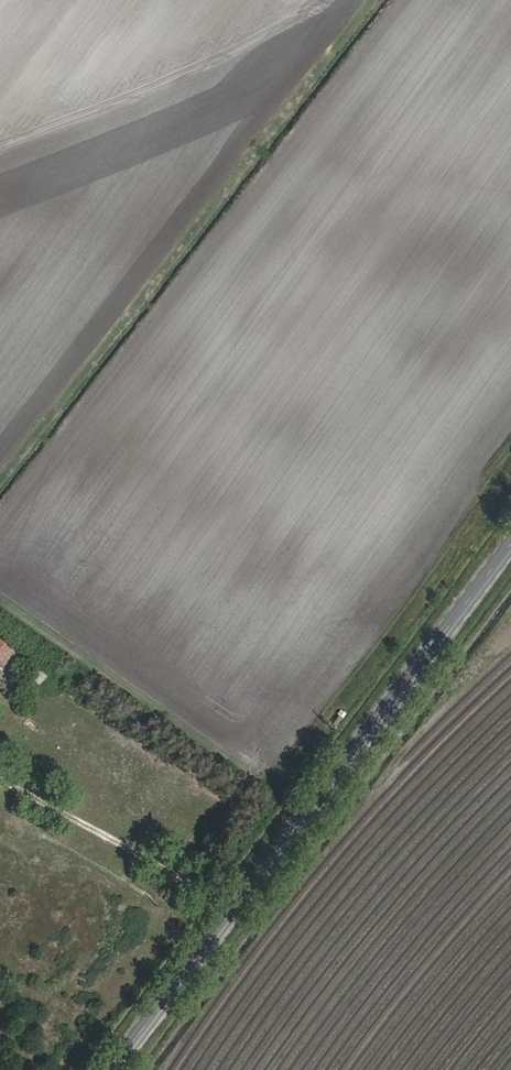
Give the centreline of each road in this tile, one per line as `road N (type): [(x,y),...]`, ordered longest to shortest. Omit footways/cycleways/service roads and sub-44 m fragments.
road 1 (primary): [(510,543),(110,1069)]

